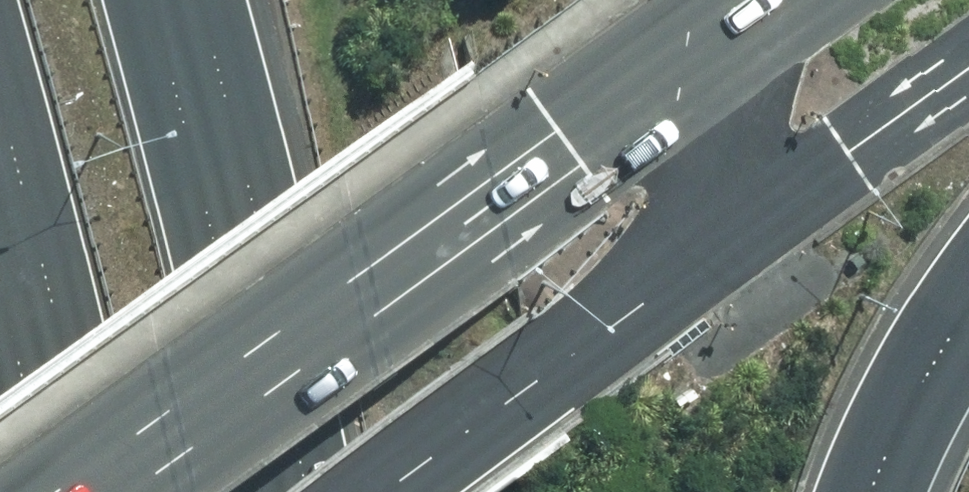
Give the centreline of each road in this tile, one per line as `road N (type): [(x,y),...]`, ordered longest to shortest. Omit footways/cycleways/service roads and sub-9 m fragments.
road 1 (primary): [(132,491),(743,40)]
road 2 (motorway): [(151,0),(241,326),(275,491)]
road 3 (primary): [(732,243),(392,491)]
road 4 (motorway): [(90,491),(0,121)]
road 5 (primary): [(968,72),(732,243)]
road 6 (motorway): [(968,305),(897,427),(870,491)]
road 7 (motorway): [(743,40),(751,108),(732,243)]

